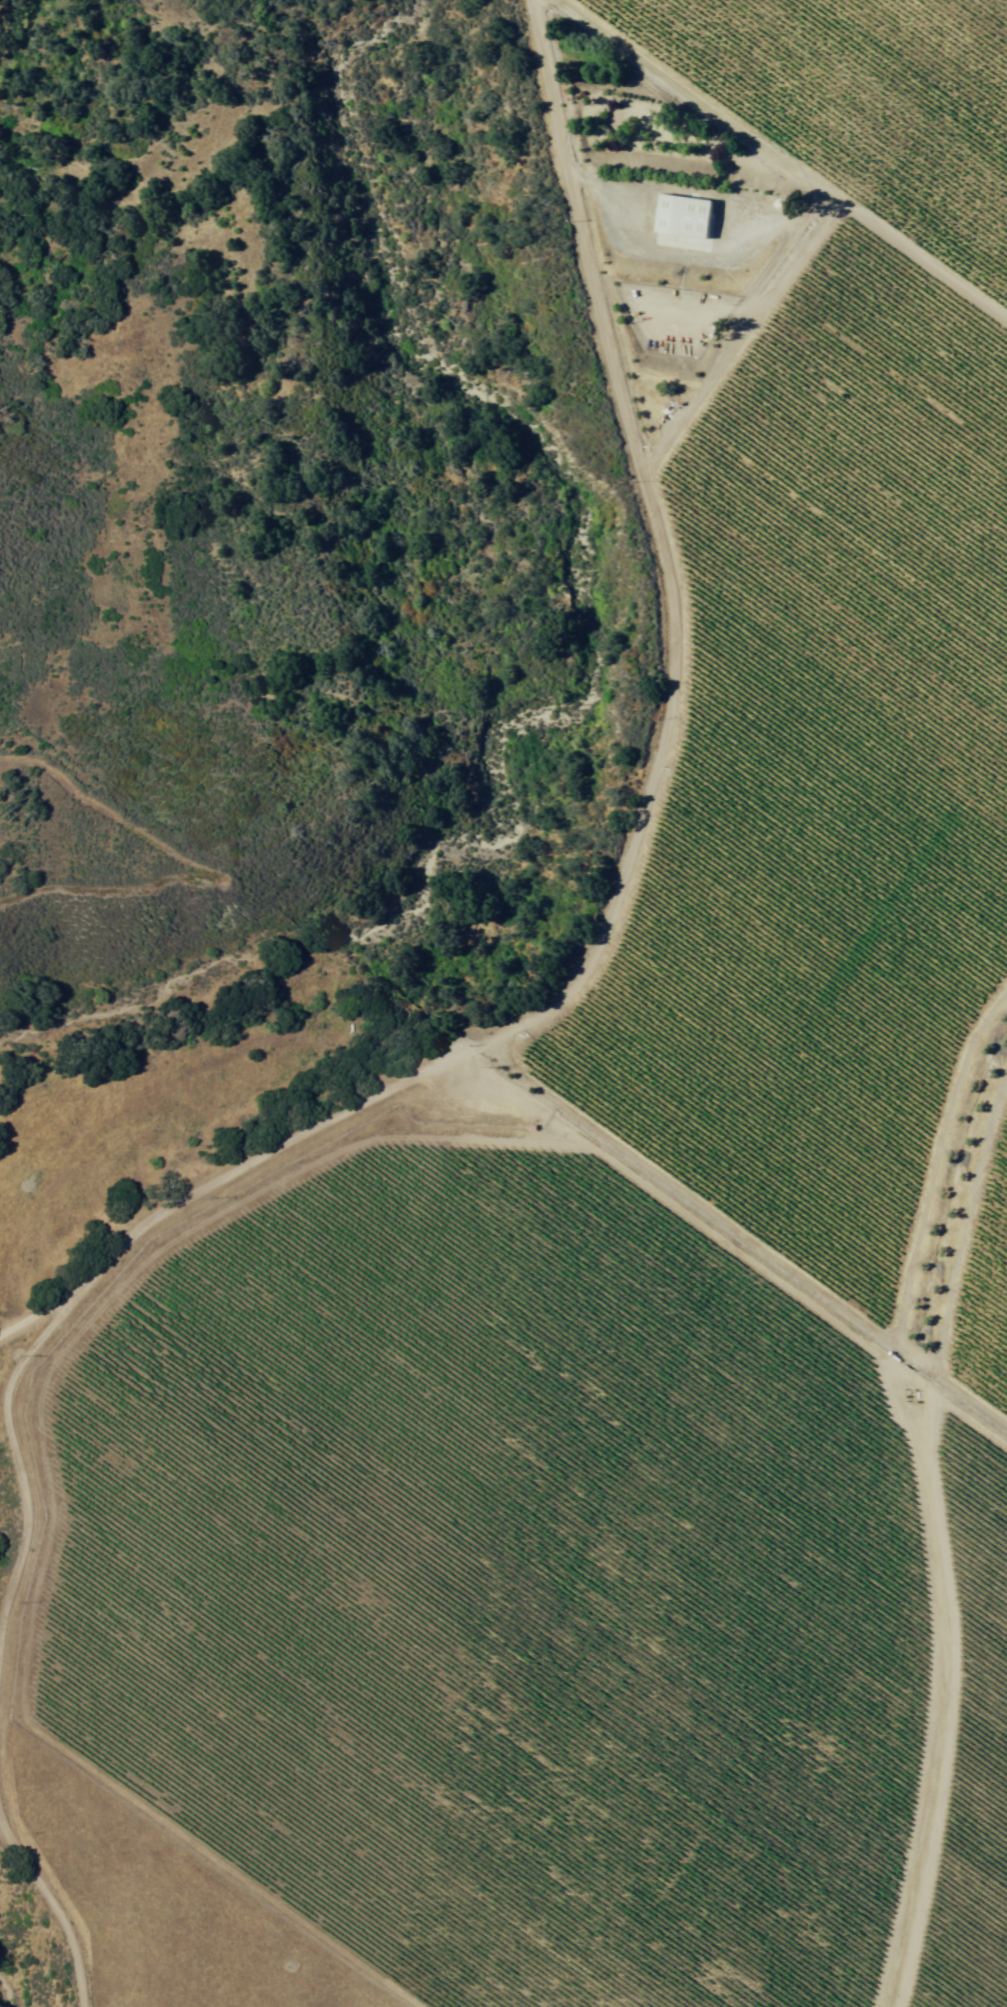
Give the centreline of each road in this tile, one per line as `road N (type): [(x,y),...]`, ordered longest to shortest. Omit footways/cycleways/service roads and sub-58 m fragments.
road 1 (track): [(0,1372),(256,1162),(557,1009),(631,876),(673,701),(678,585),(626,388),(589,314),(510,0)]
road 2 (track): [(0,1701),(2,1640),(24,1581),(8,1369)]
road 3 (track): [(82,2006),(77,1948),(18,1873),(0,1804)]

